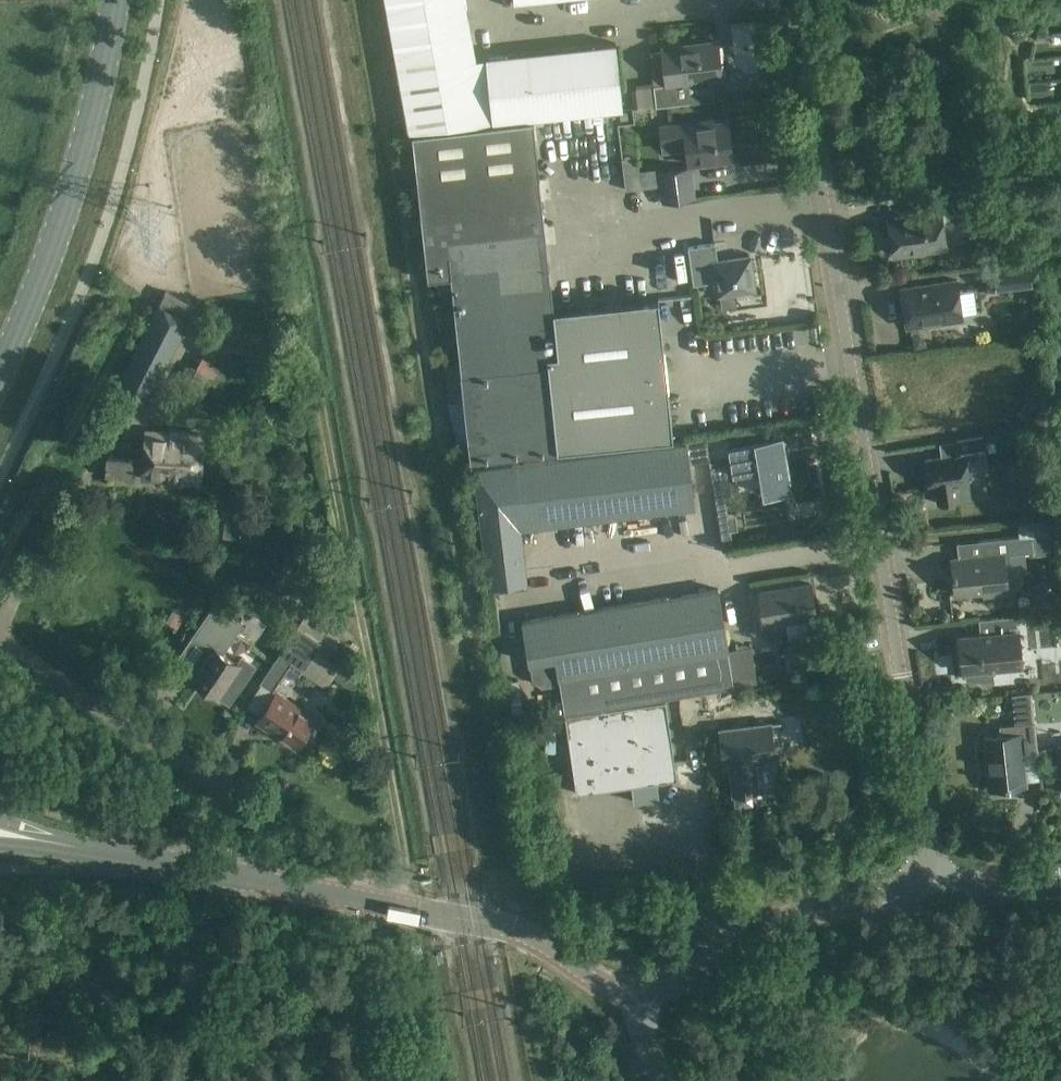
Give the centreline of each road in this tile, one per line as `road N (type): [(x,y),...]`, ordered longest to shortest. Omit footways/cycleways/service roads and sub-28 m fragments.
road 1 (unclassified): [(925,870),(929,837),(787,0)]
road 2 (track): [(407,908),(307,359),(276,342),(213,341),(188,355),(149,422)]
road 3 (unclassified): [(212,872),(476,921),(551,949),(609,991),(642,995)]
road 4 (tertiary): [(0,386),(83,161),(114,0)]
road 5 (unclassified): [(642,995),(676,987),(787,918),(902,889),(925,870)]
road 6 (unclassified): [(212,872),(0,831)]
road 7 (residential): [(925,870),(952,877),(1060,870)]

